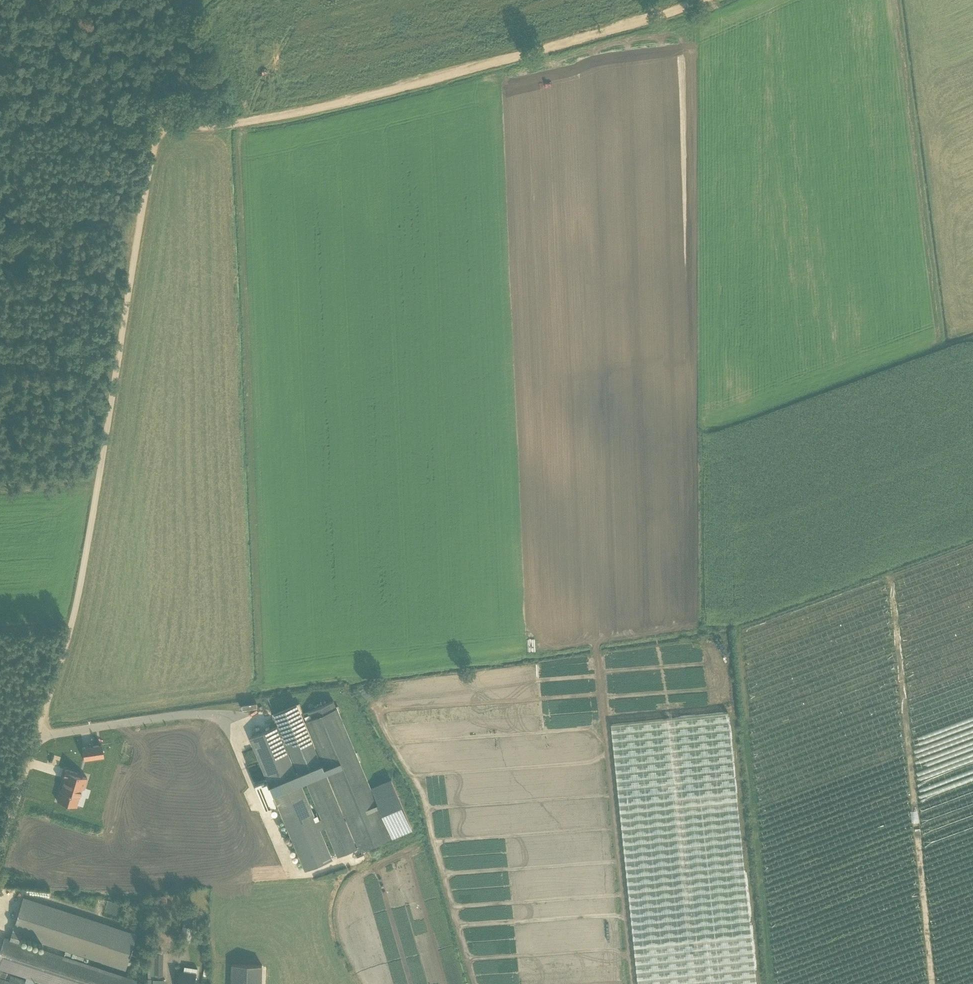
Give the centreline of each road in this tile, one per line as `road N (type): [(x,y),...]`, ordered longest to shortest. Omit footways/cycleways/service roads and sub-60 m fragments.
road 1 (unclassified): [(178,0),(82,577),(0,848)]
road 2 (track): [(157,123),(309,112),(702,0)]

